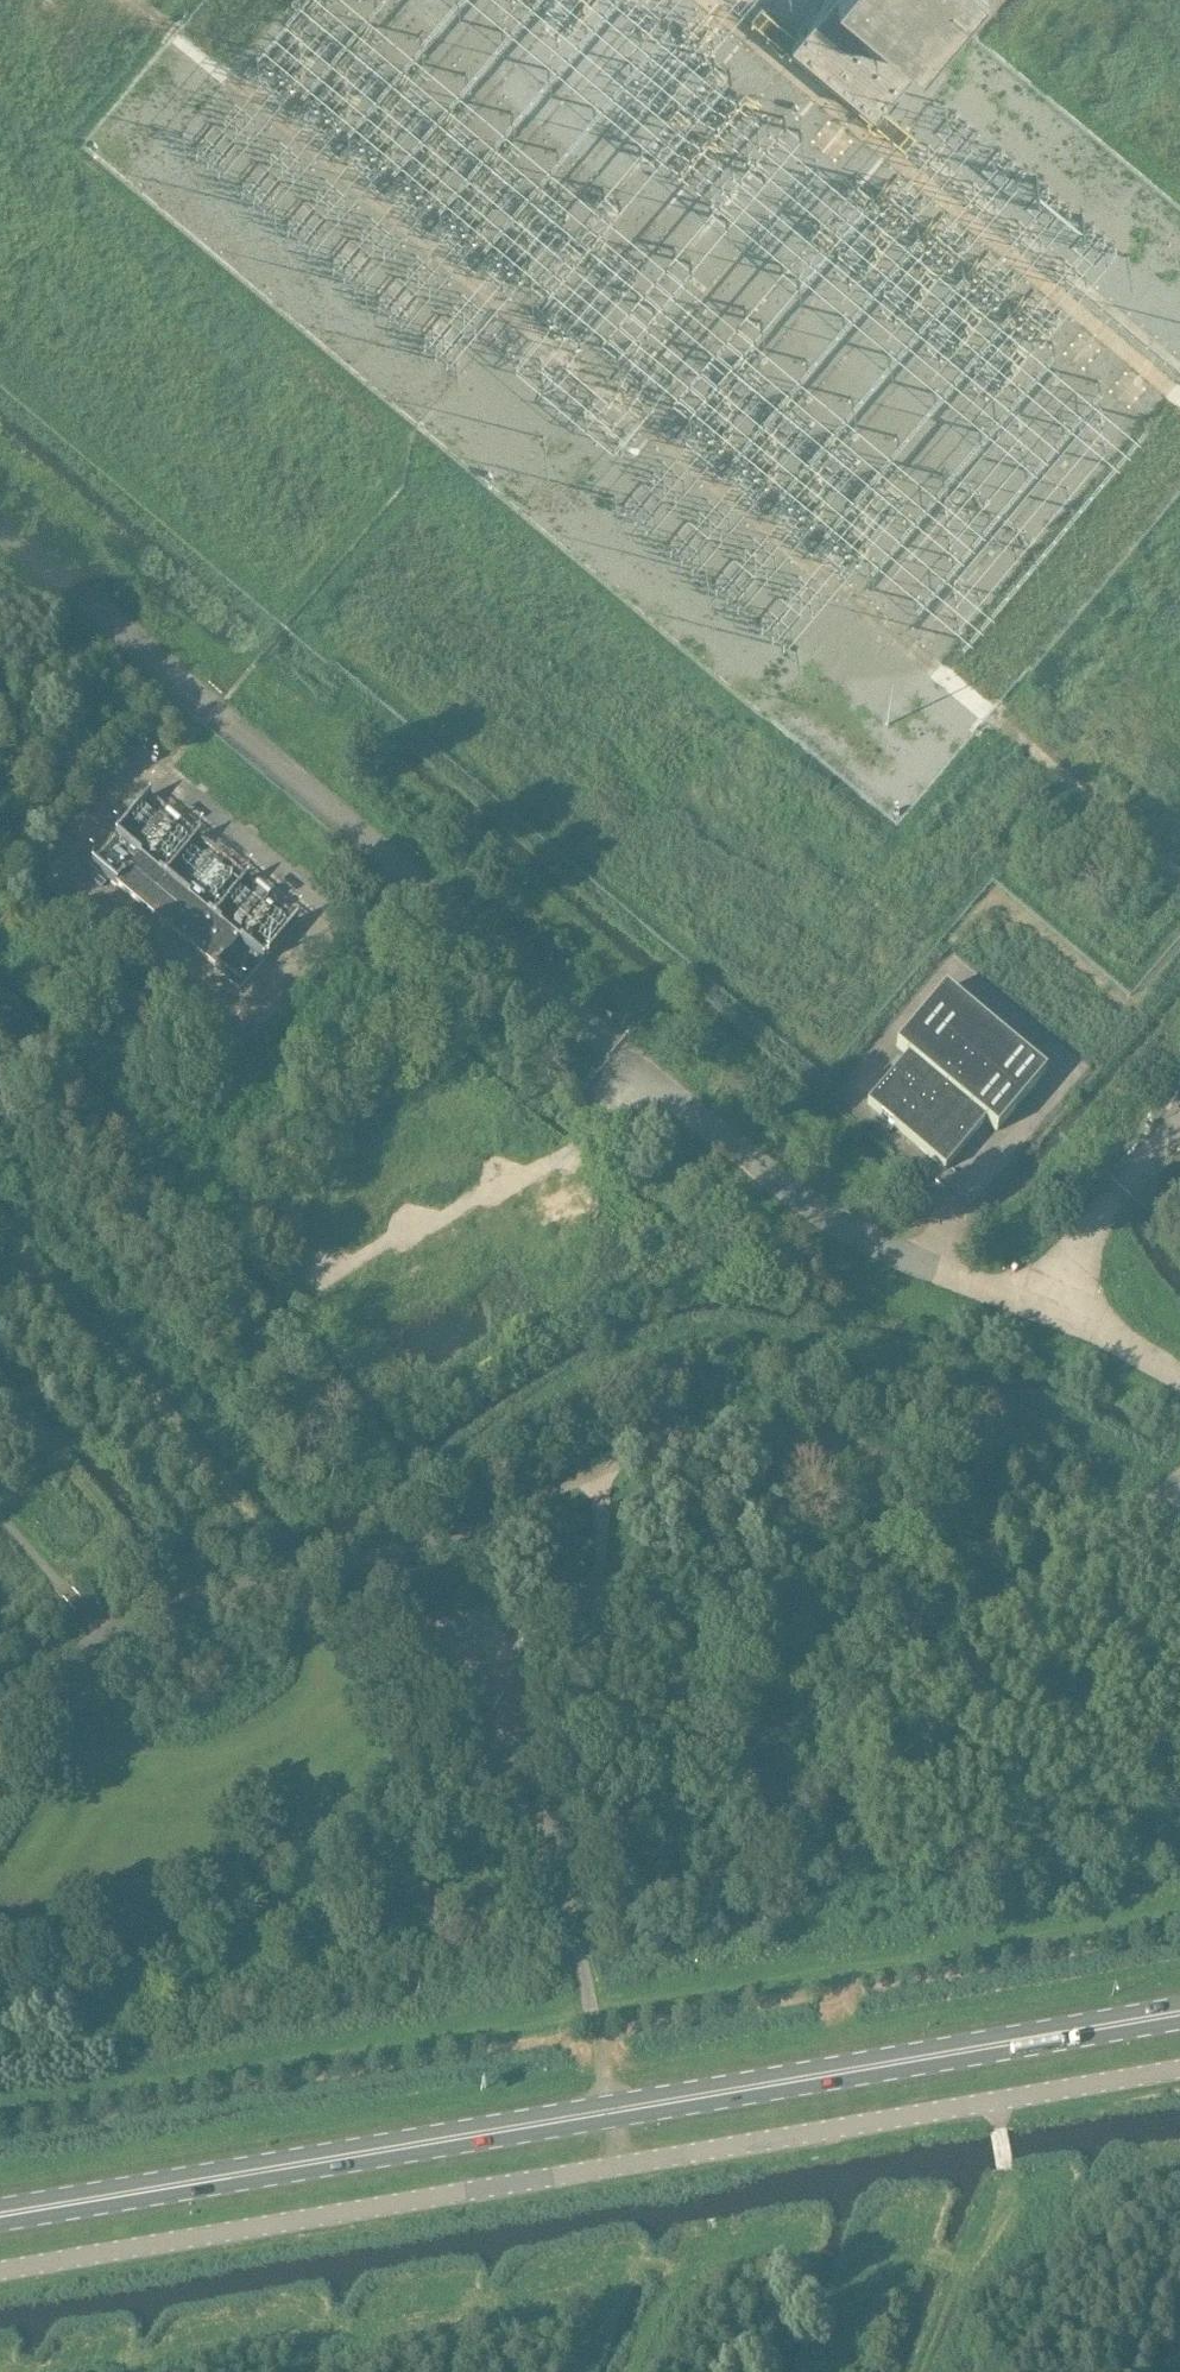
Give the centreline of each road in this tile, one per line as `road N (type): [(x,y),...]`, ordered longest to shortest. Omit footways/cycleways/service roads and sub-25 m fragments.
road 1 (unclassified): [(1179,2068),(0,2273)]
road 2 (primary): [(0,2215),(609,2113)]
road 3 (unclassified): [(110,2101),(100,2012),(105,1983),(125,1963),(551,1851)]
road 4 (primary): [(609,2113),(1179,2012)]
road 5 (track): [(593,1469),(607,1537),(582,1603),(526,1642),(401,1681)]
road 6 (unclassified): [(551,1851),(609,2113)]
road 7 (unclassified): [(551,1851),(475,1618)]

